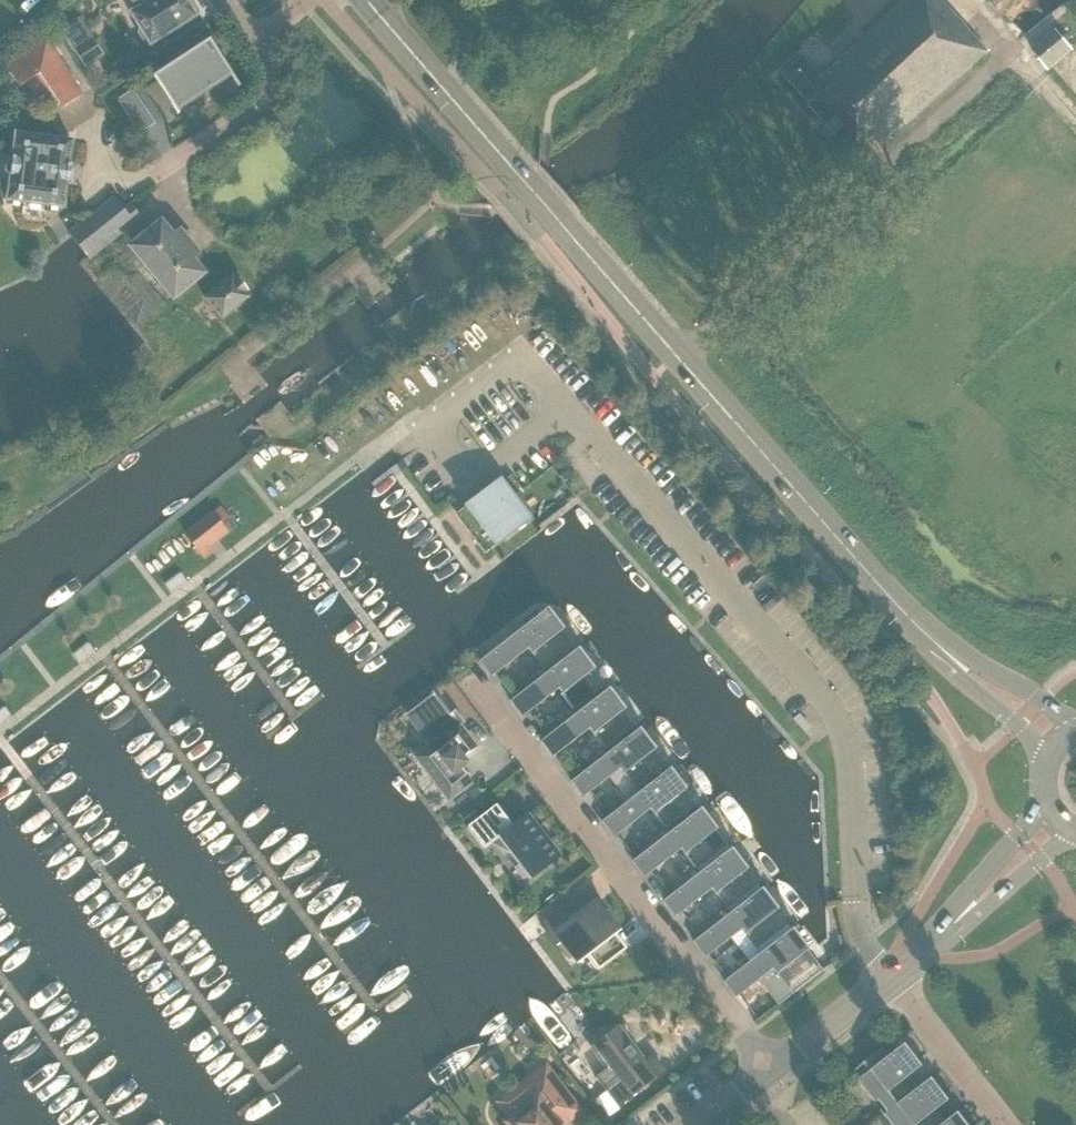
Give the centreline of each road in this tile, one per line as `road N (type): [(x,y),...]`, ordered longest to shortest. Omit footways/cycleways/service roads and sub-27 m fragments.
road 1 (secondary): [(949,654),(367,0)]
road 2 (residential): [(768,1073),(467,679)]
road 3 (residential): [(255,37),(270,68),(261,107),(150,173),(98,174)]
road 4 (residential): [(889,978),(1006,1124)]
road 5 (unclassified): [(768,1073),(889,978)]
road 6 (unclassified): [(1047,804),(967,891),(955,922)]
road 7 (unclassified): [(955,922),(980,913),(1072,830)]
road 8 (secondary): [(1075,732),(1045,701),(949,654)]
road 9 (secondary): [(949,654),(957,675),(1049,757)]

